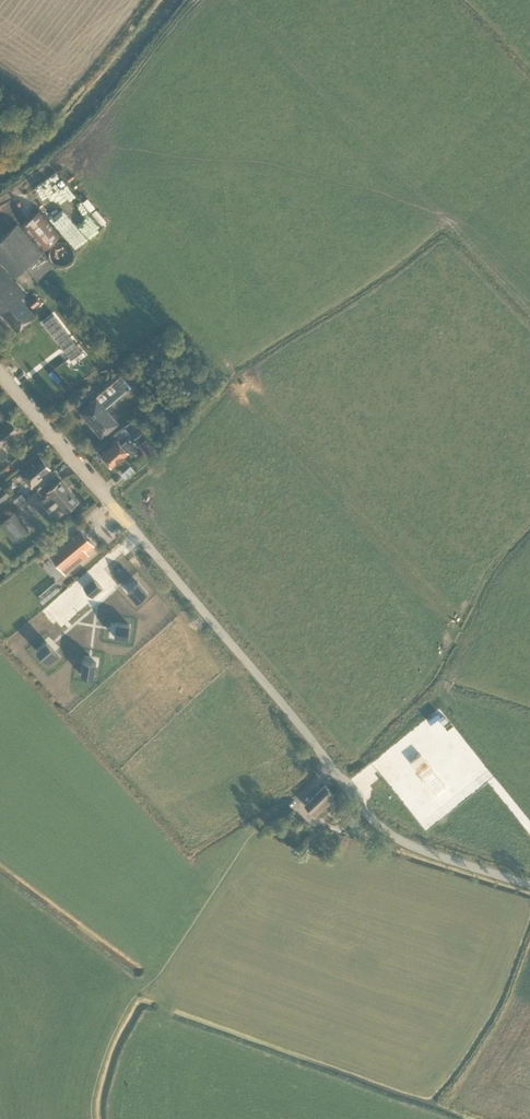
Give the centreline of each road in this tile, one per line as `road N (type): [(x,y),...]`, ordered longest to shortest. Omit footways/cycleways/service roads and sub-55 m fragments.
road 1 (tertiary): [(529,885),(415,847),(369,816),(0,372)]

